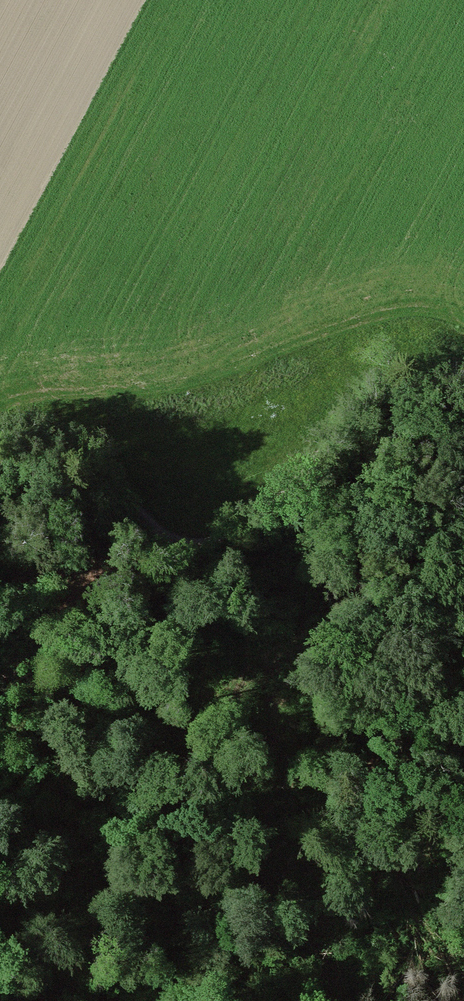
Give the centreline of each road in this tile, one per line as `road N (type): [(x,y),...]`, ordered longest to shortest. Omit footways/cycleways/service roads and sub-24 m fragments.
road 1 (track): [(0,454),(58,458),(94,471),(168,539),(197,546),(226,537),(275,504),(379,391),(463,429)]
road 2 (track): [(392,394),(398,446),(391,494),(350,596),(322,627)]

